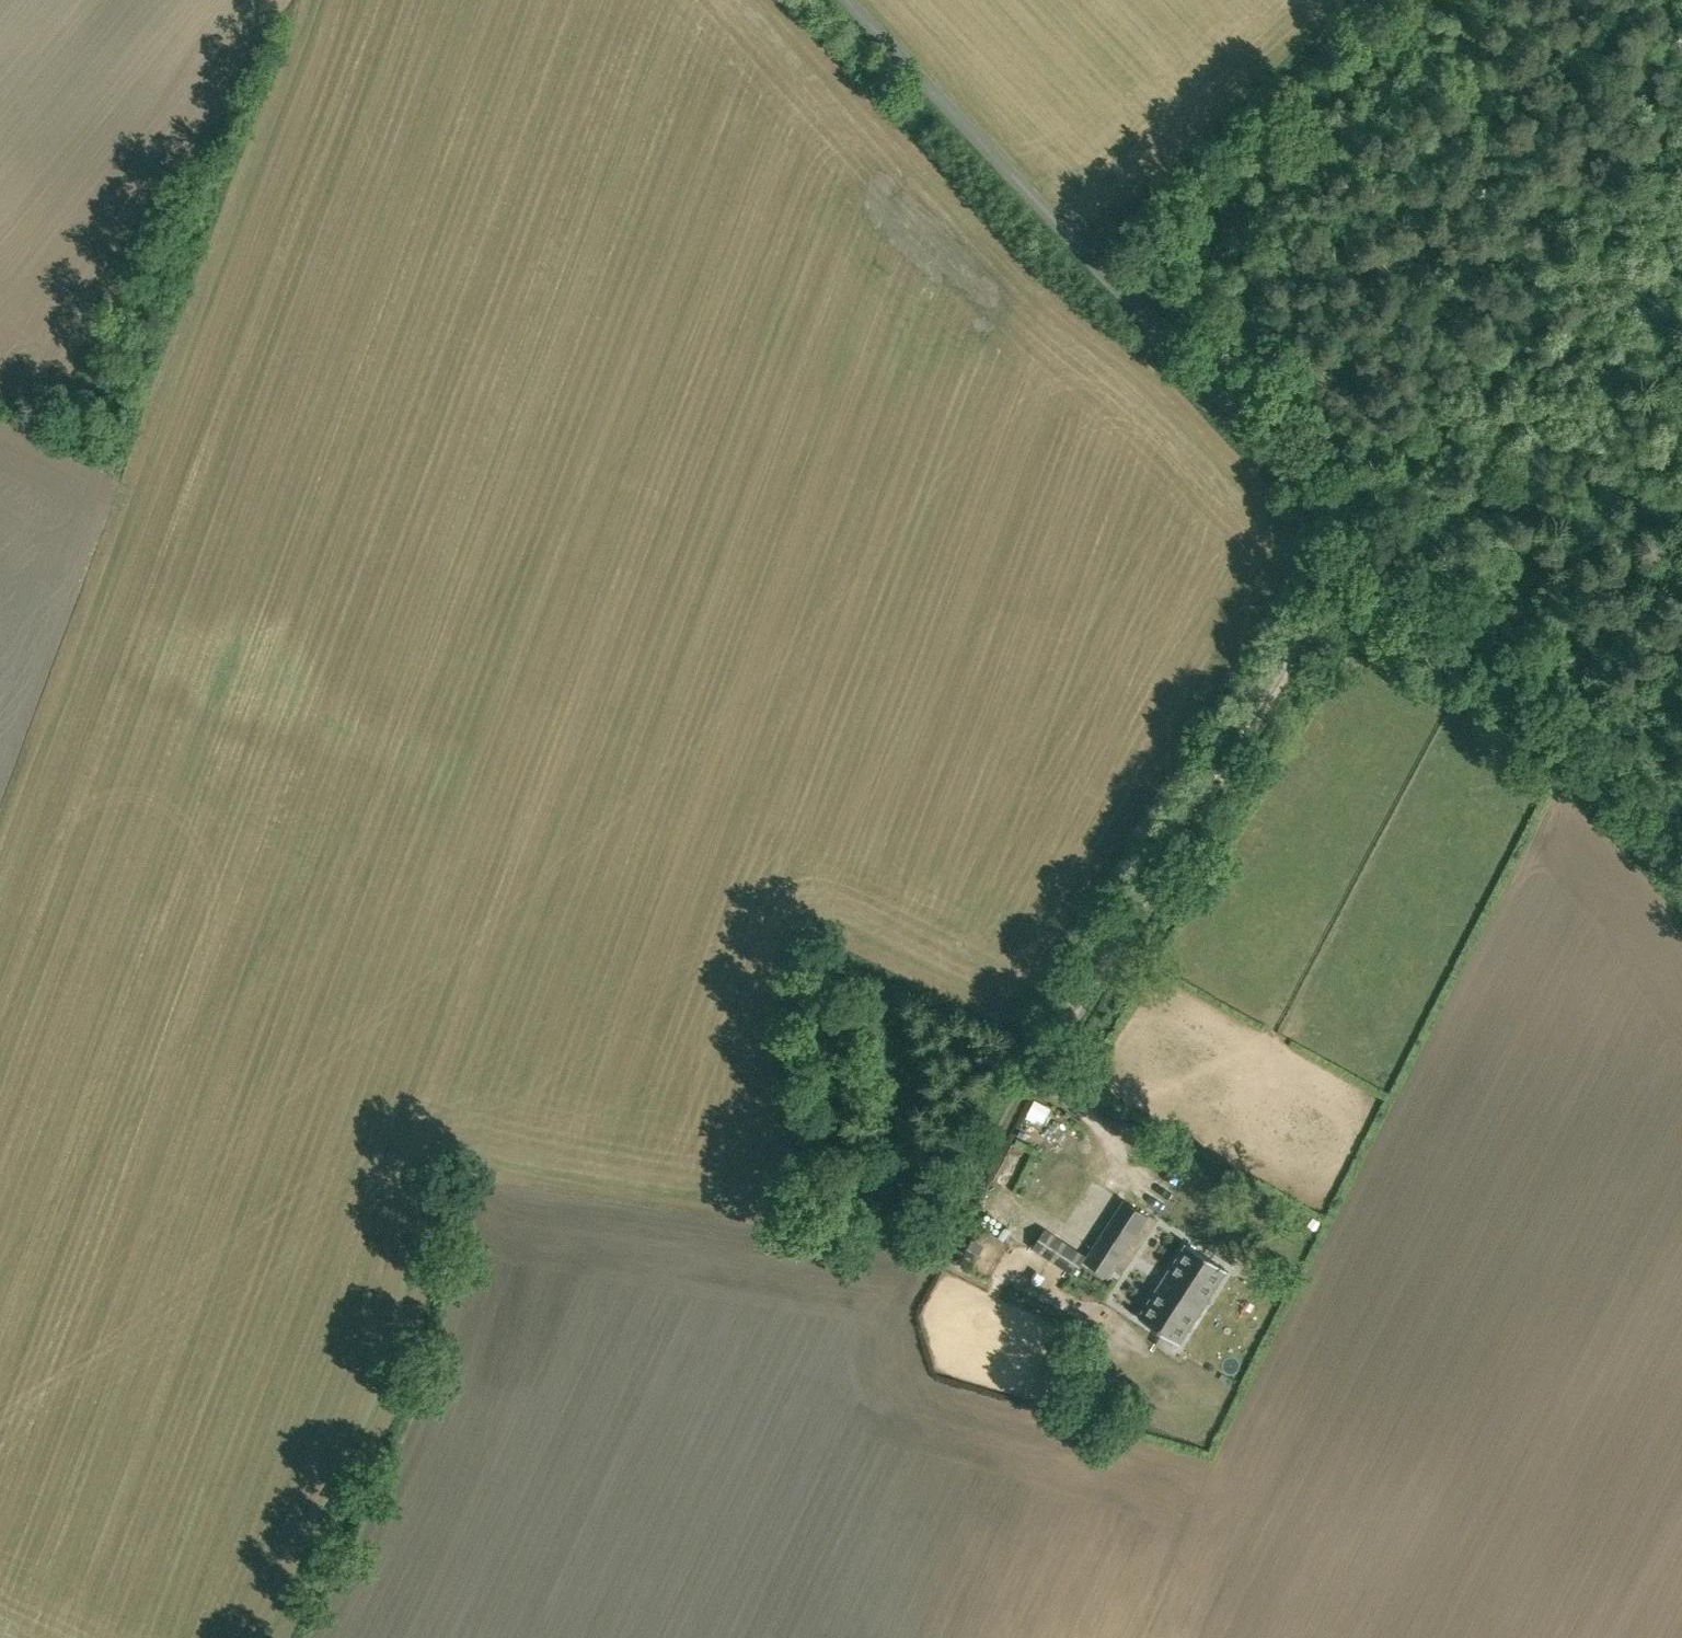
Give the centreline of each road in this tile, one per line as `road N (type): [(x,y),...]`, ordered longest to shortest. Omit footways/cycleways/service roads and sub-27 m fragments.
road 1 (unclassified): [(857,0),(1681,866)]

